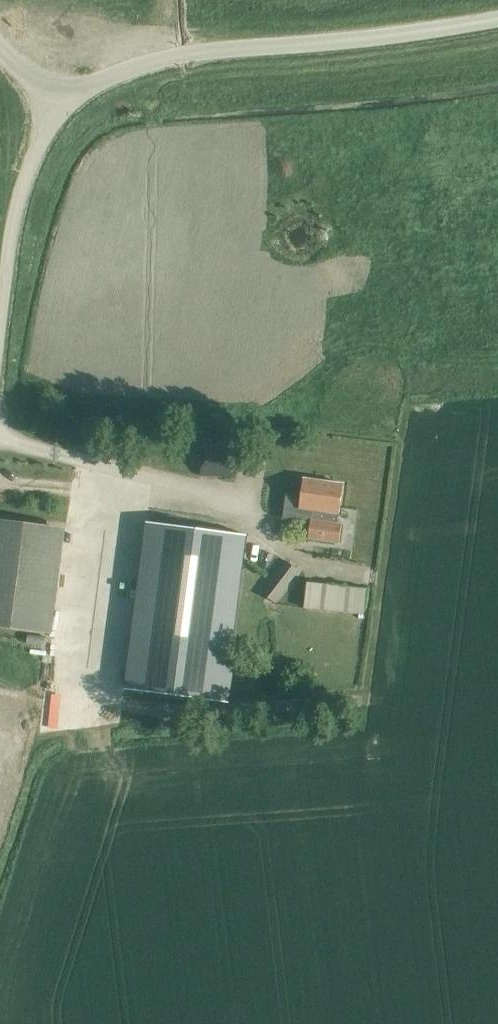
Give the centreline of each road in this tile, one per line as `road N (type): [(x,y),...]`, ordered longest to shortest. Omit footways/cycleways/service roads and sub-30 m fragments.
road 1 (unclassified): [(61,98),(133,67),(197,52),(497,19)]
road 2 (unclassified): [(0,360),(14,221),(61,98)]

